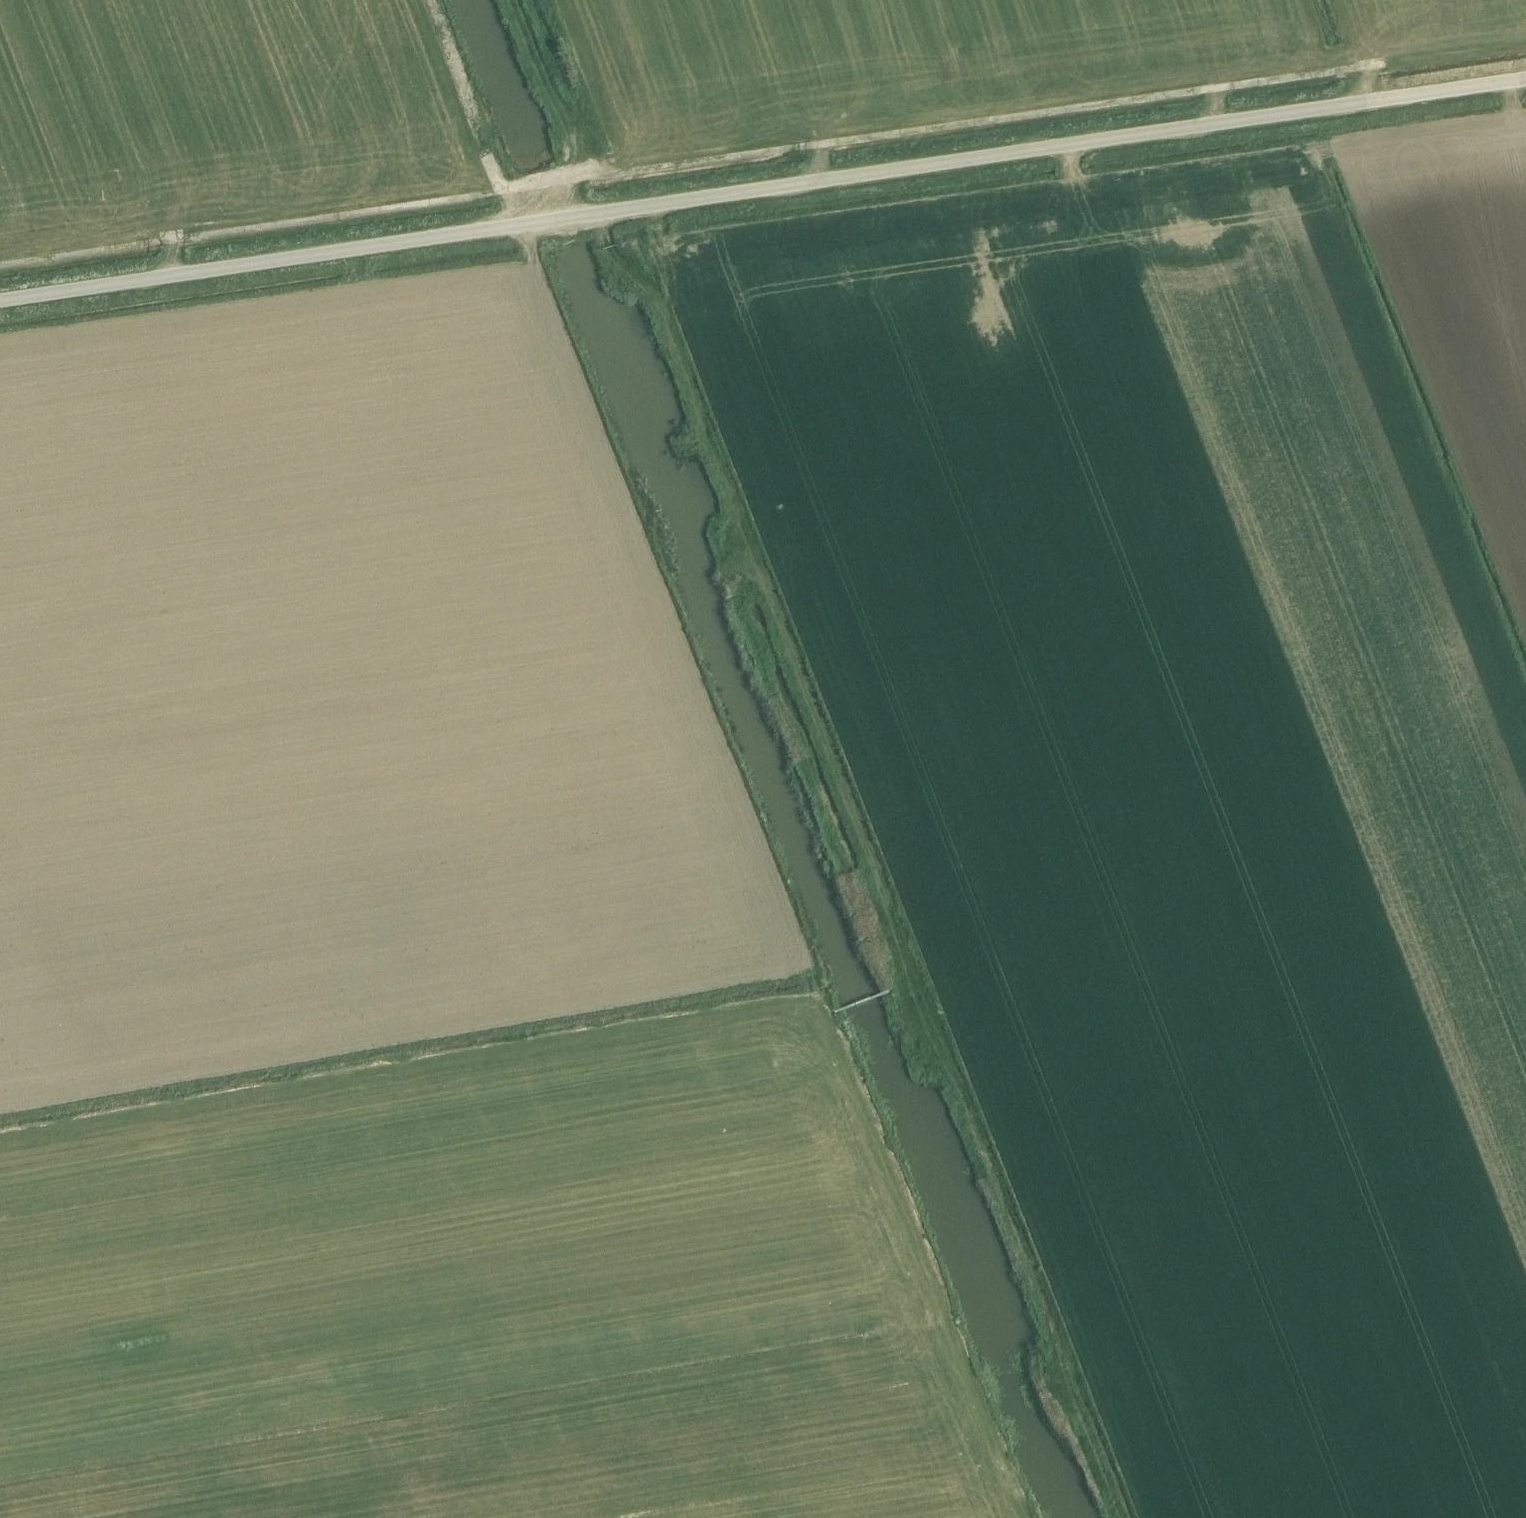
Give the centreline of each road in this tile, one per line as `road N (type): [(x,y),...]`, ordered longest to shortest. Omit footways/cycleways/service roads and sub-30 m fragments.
road 1 (unclassified): [(0,300),(1525,79)]

